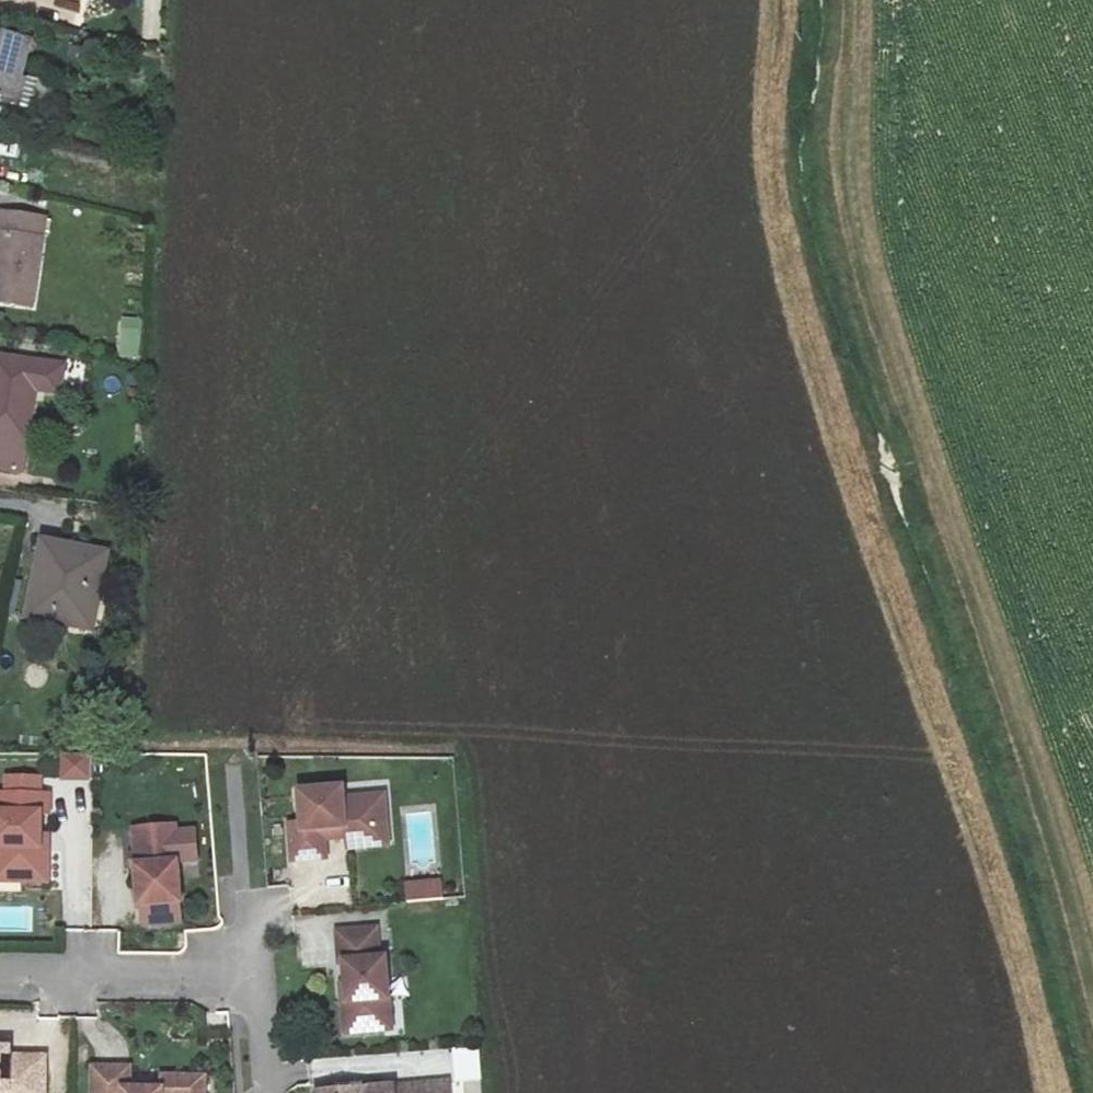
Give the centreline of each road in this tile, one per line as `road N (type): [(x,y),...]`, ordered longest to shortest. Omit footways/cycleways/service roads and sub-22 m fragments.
road 1 (track): [(1055,1092),(1021,957),(795,301),(769,165),(781,0)]
road 2 (residential): [(260,977),(0,970)]

